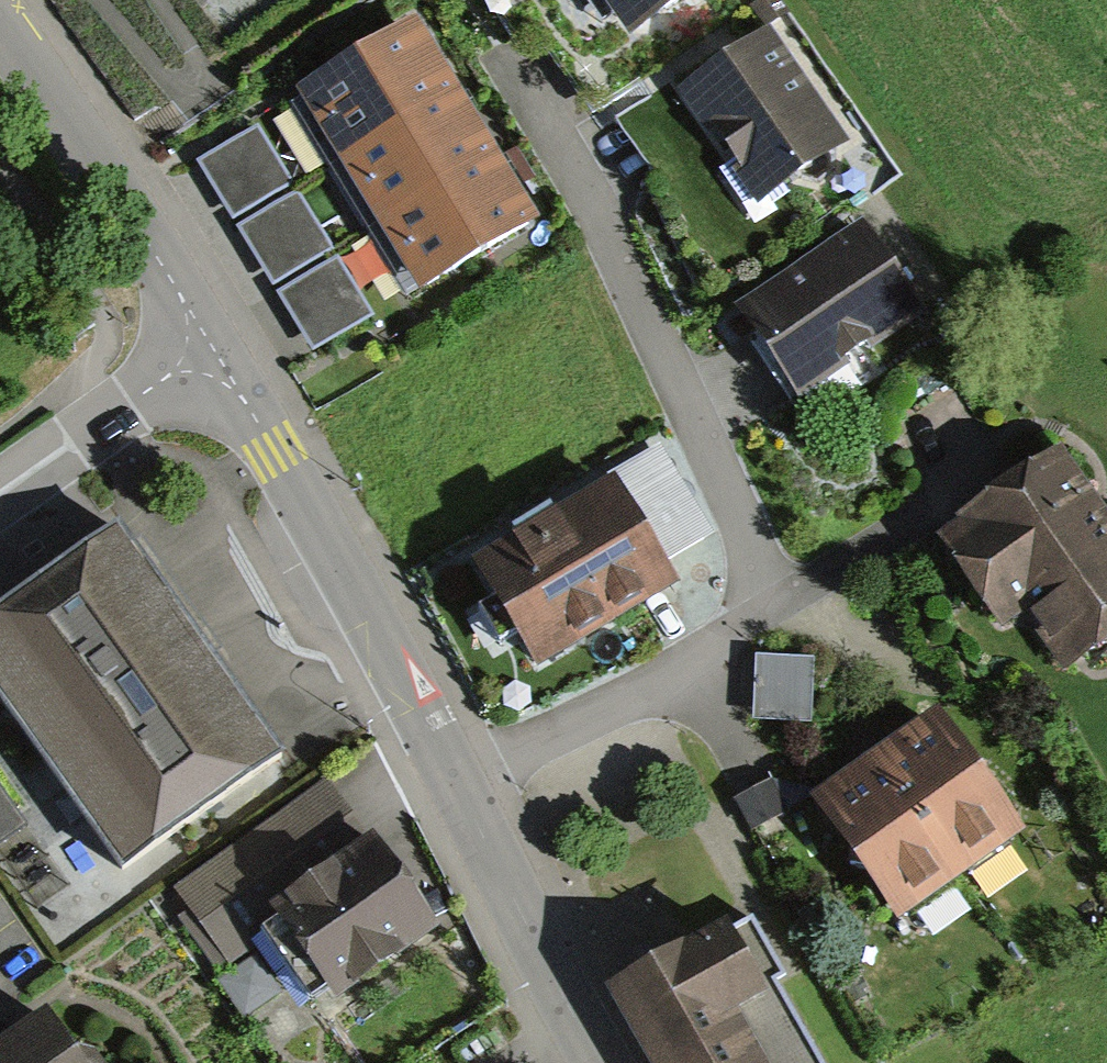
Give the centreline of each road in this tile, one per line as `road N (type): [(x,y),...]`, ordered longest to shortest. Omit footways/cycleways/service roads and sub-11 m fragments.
road 1 (unclassified): [(0,20),(277,454),(463,781)]
road 2 (residential): [(493,46),(597,214),(777,601)]
road 3 (residential): [(463,781),(607,708),(777,601)]
road 4 (unclassified): [(463,781),(602,1062)]

